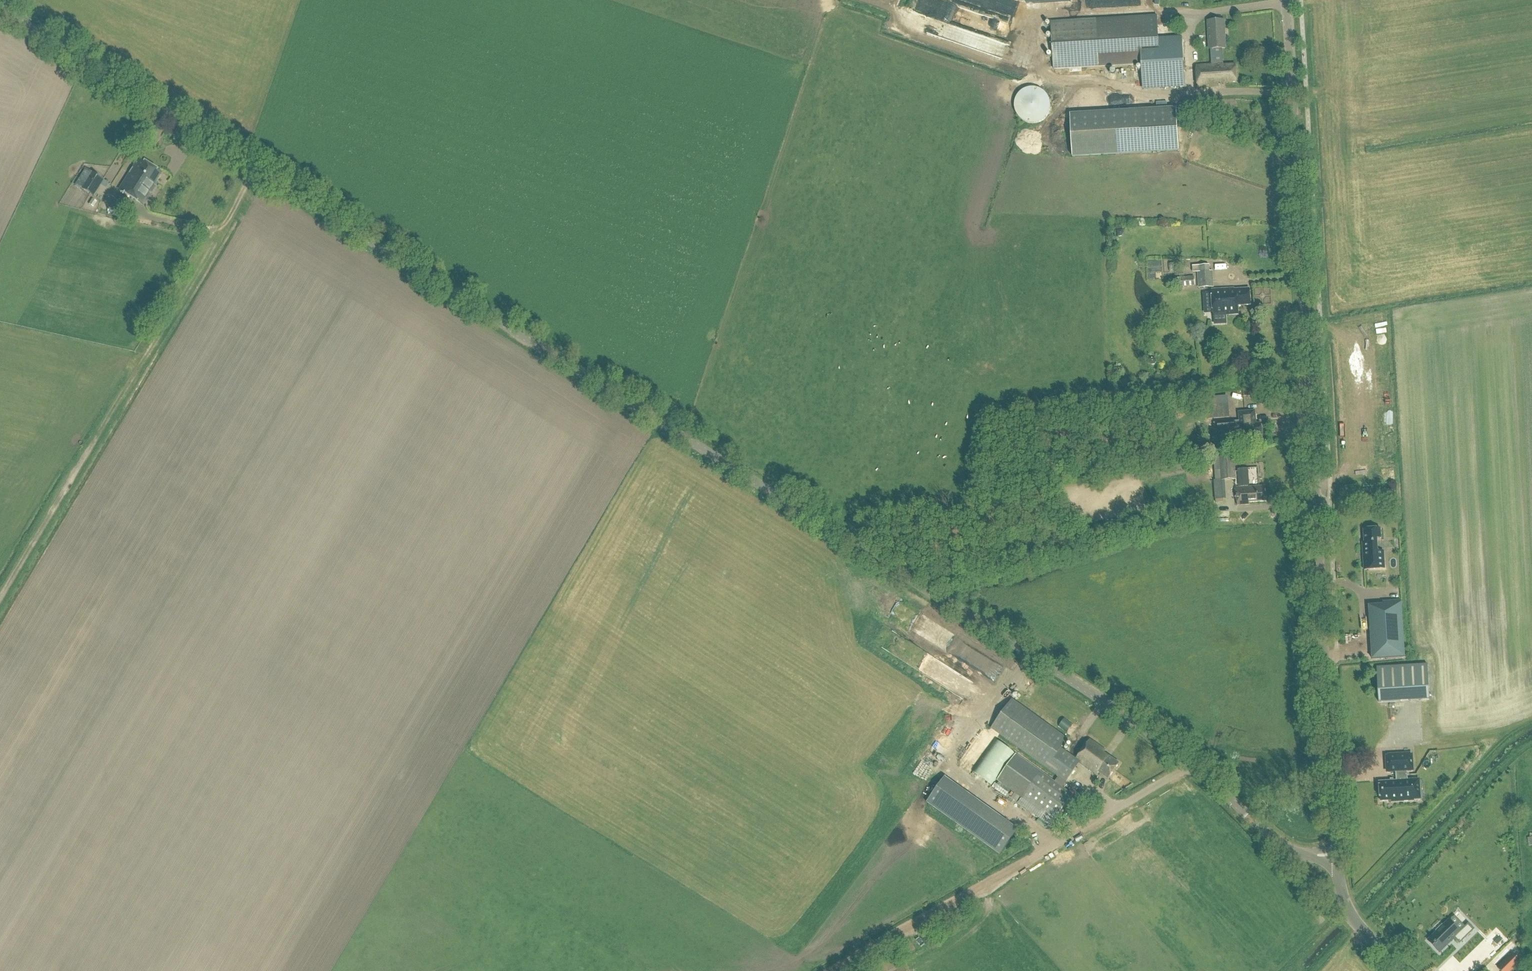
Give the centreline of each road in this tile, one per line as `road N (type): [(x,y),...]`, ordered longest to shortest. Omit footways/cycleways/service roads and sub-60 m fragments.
road 1 (tertiary): [(1337,856),(1300,854),(1276,843),(1114,707),(0,9)]
road 2 (tertiary): [(1337,856),(1286,0)]
road 3 (track): [(212,232),(214,244),(0,602)]
road 4 (track): [(831,970),(1041,851)]
road 5 (tertiary): [(1400,970),(1345,906),(1337,856)]

